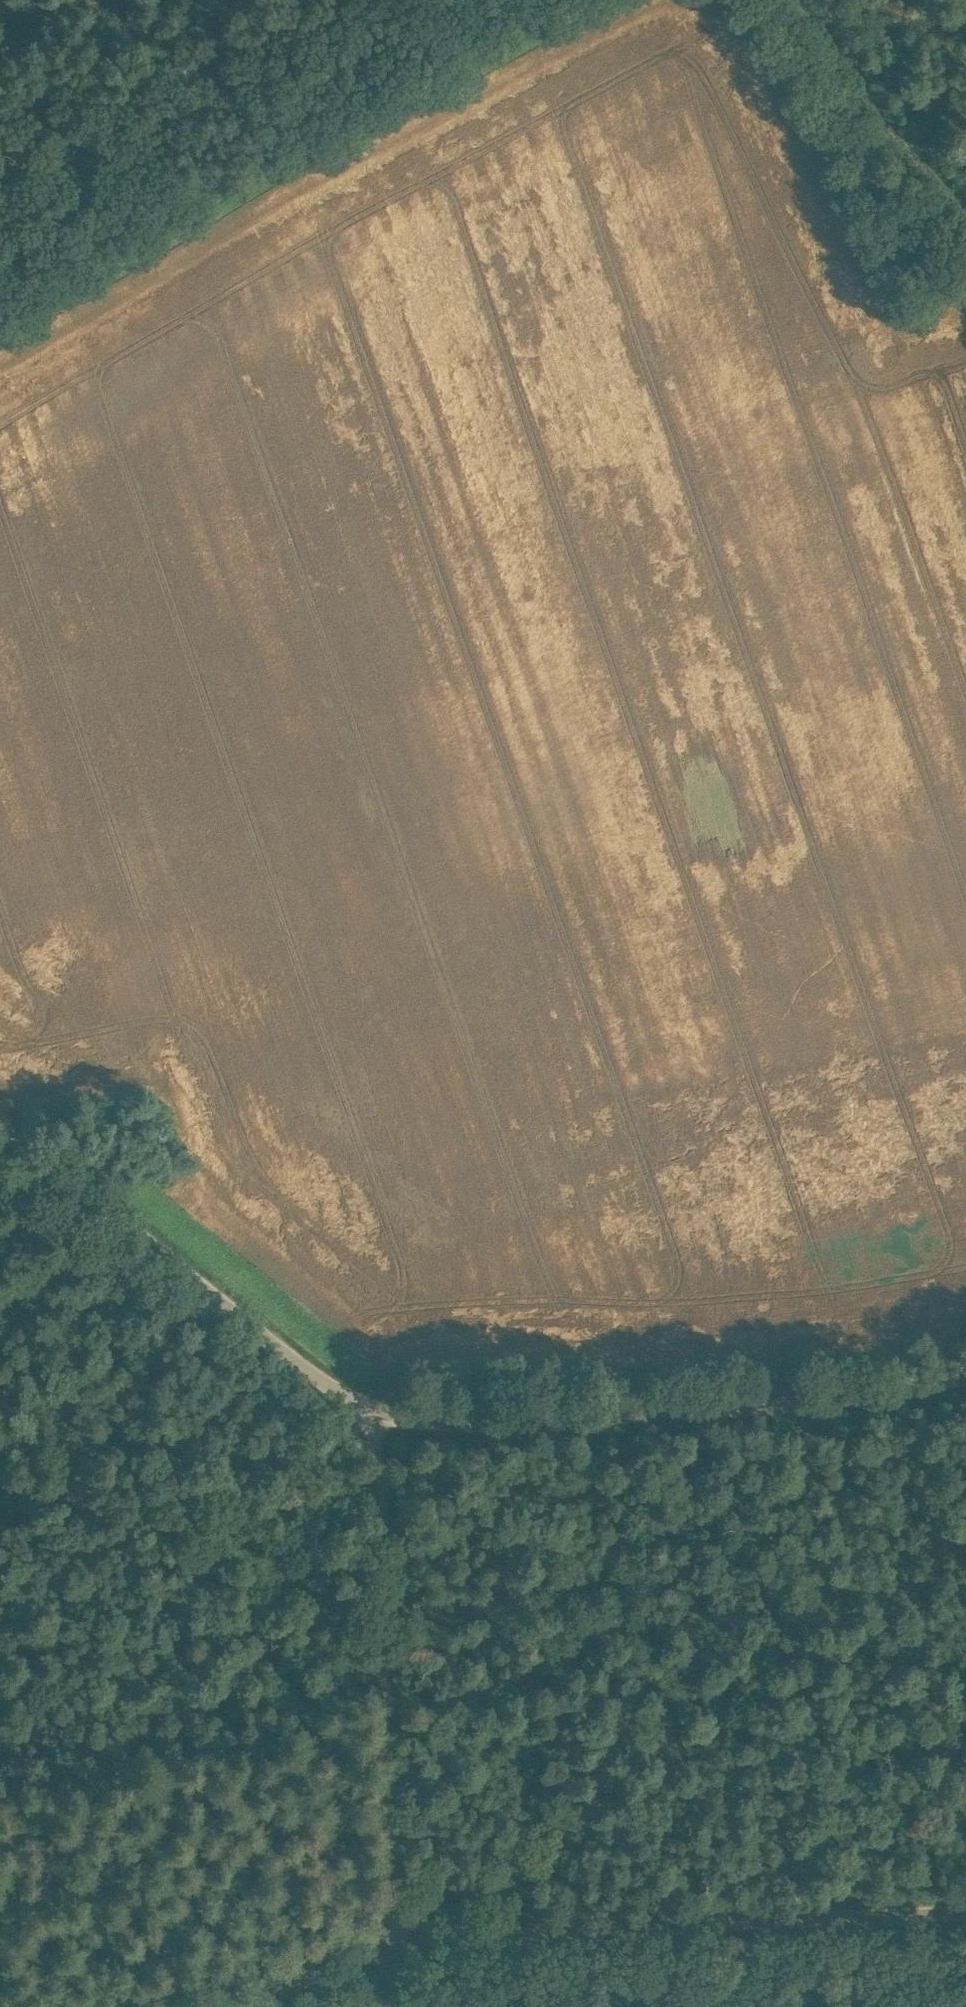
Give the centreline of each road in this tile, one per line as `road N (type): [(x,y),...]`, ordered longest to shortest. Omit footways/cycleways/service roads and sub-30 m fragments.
road 1 (unclassified): [(965,1376),(890,1389),(427,1421),(326,1381),(0,1121)]
road 2 (track): [(239,2006),(395,1942),(439,1934),(965,1916)]
road 3 (track): [(395,1942),(380,1408)]
road 4 (track): [(965,205),(809,0)]
road 5 (track): [(116,1213),(0,1278)]

